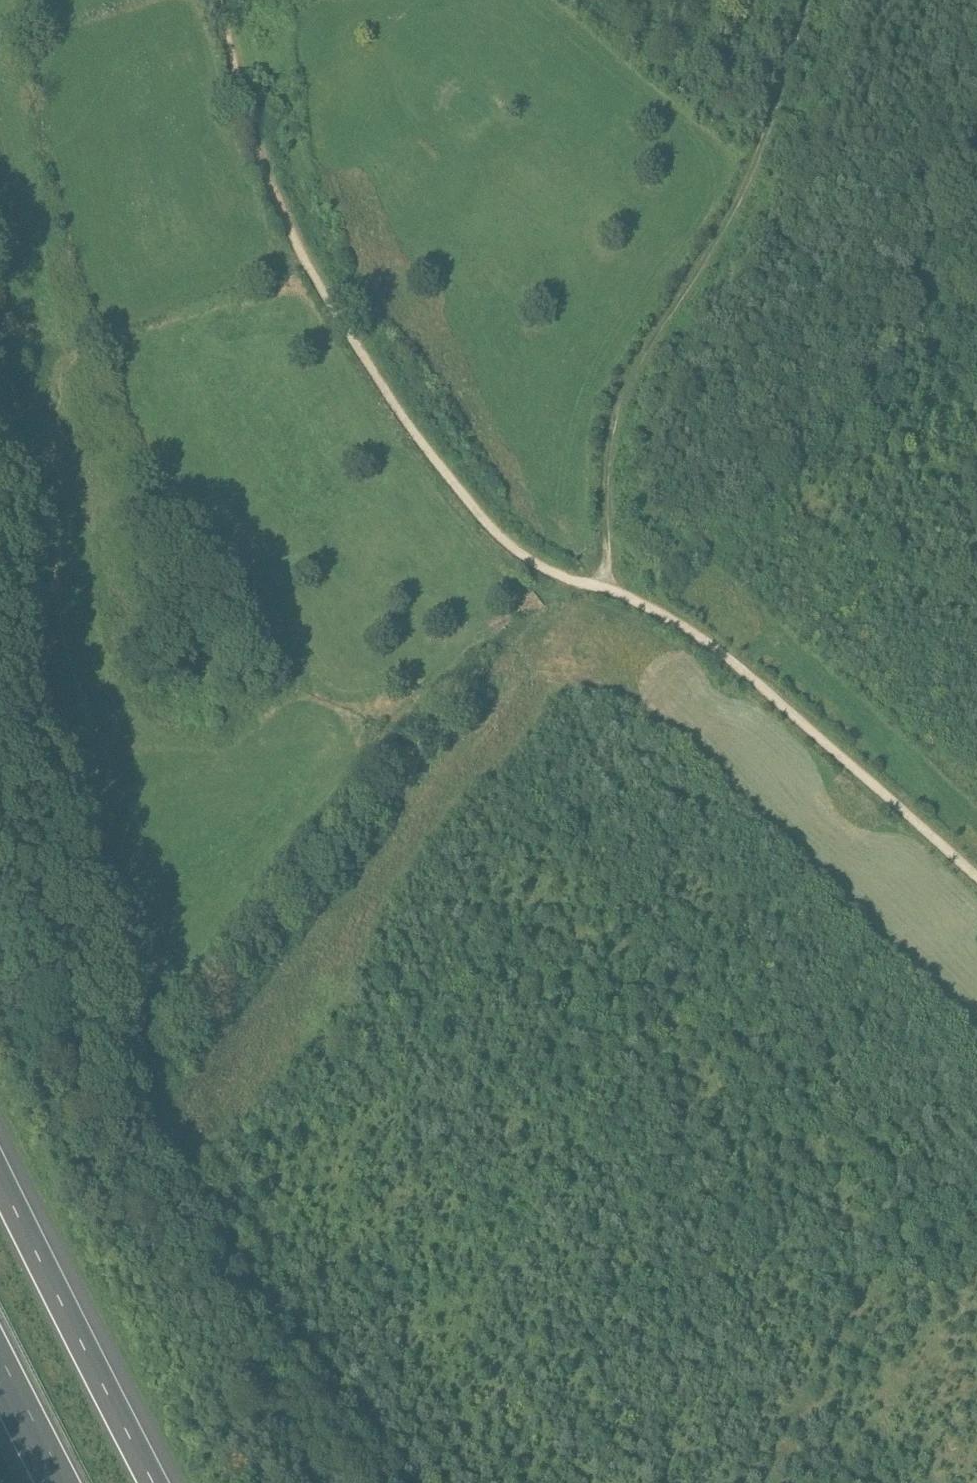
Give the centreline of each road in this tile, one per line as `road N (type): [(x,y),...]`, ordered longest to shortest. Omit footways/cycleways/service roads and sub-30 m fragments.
road 1 (track): [(217,0),(276,201),(377,379),(493,531),(556,574),(606,590)]
road 2 (track): [(606,590),(606,474),(623,390),(734,205),(804,0)]
road 3 (track): [(606,590),(709,644),(976,878)]
road 4 (motorway): [(158,1482),(0,1165)]

